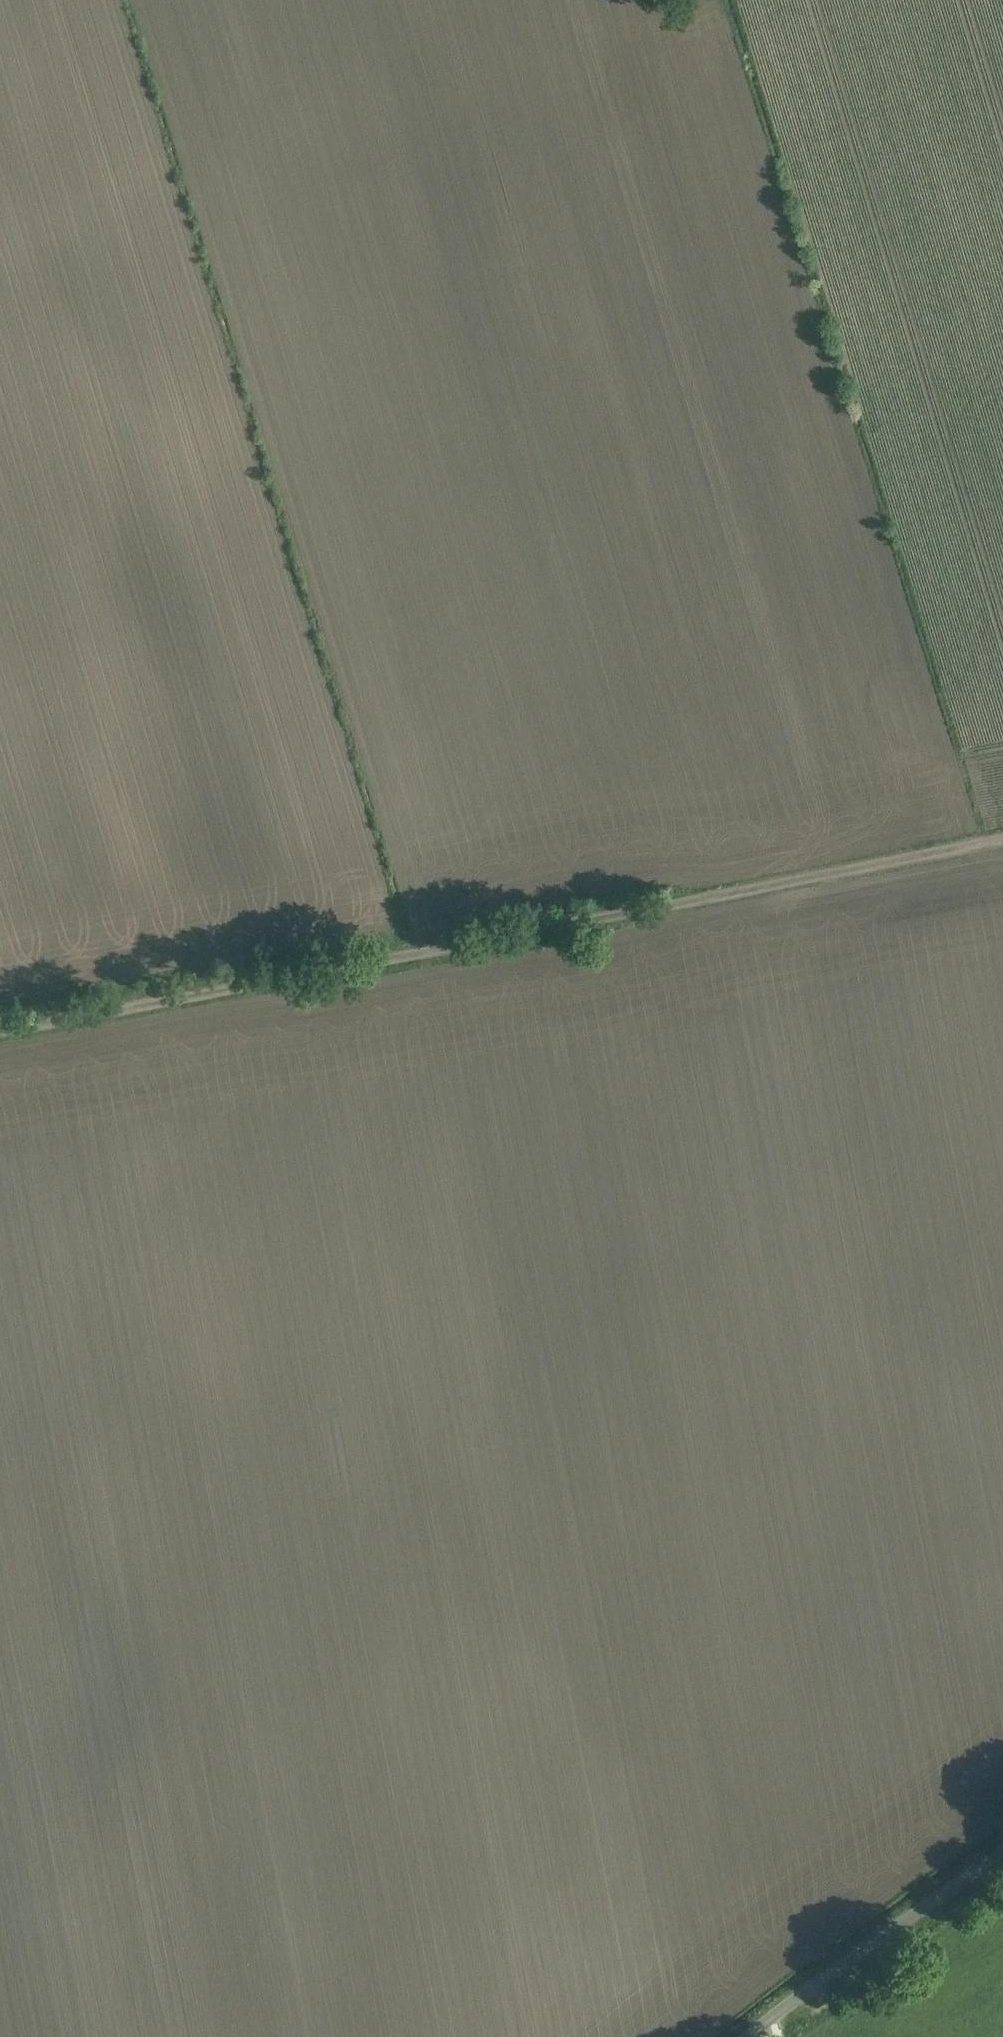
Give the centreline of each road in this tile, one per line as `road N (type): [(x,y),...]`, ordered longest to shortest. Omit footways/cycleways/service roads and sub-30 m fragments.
road 1 (track): [(1002,844),(0,1030)]
road 2 (unclassified): [(748,2036),(1002,1854)]

